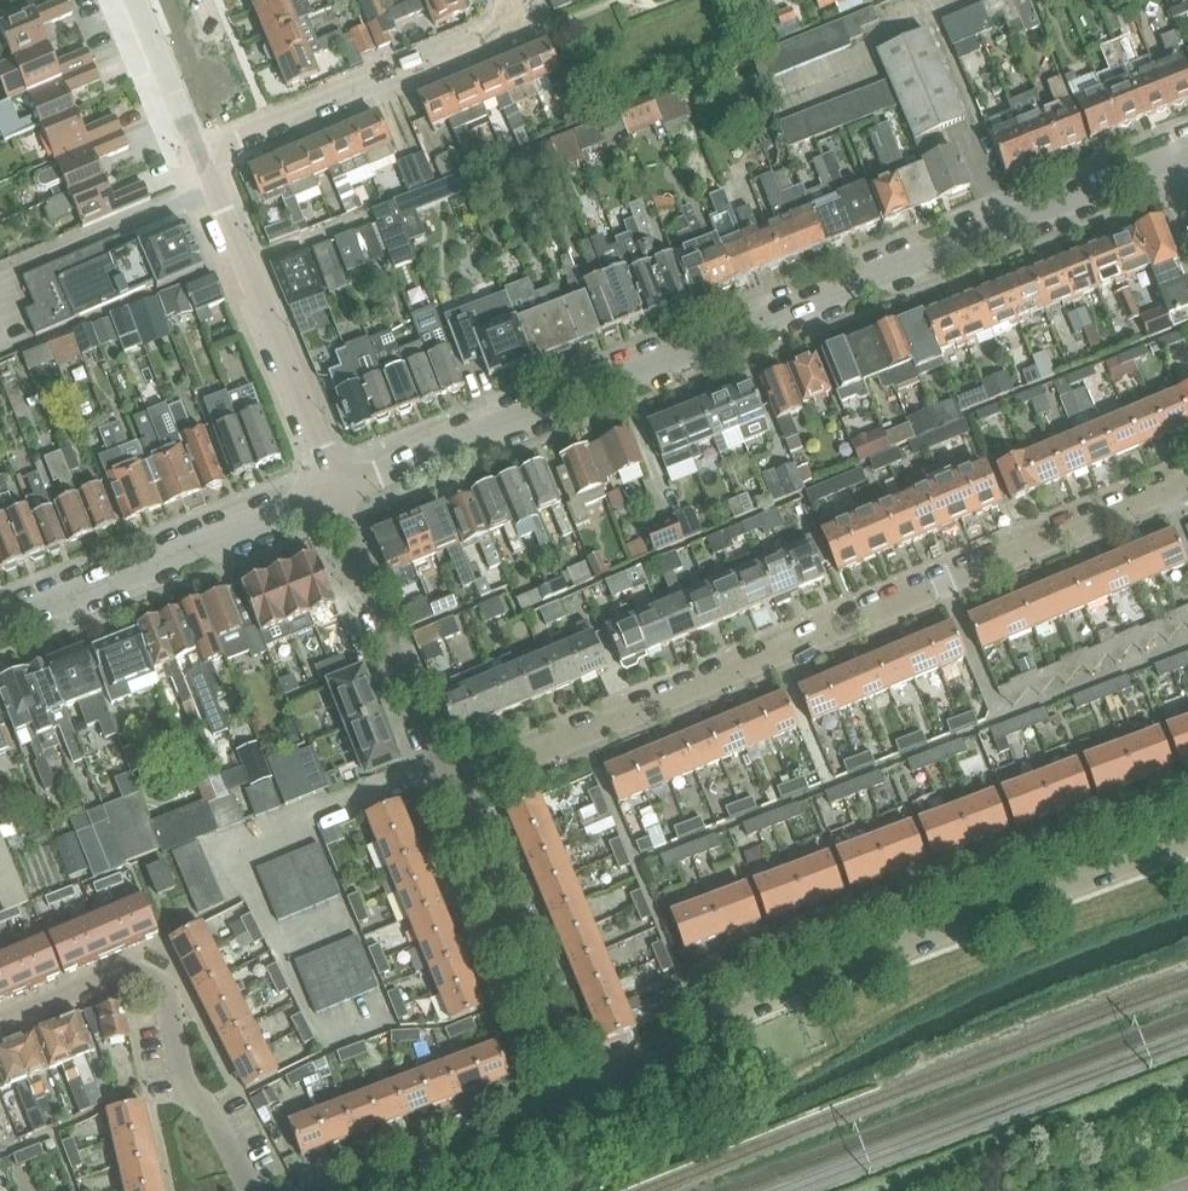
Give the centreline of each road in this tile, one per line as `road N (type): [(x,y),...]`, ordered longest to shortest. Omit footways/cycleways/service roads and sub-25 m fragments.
road 1 (residential): [(332,493),(1175,161)]
road 2 (residential): [(446,785),(1187,483)]
road 3 (residential): [(575,1104),(766,994),(1187,837)]
road 4 (residential): [(332,493),(330,470),(202,156)]
road 5 (residential): [(202,156),(501,29),(515,17),(511,0)]
road 6 (residential): [(0,623),(332,493)]
road 7 (residential): [(575,1104),(446,785)]
road 8 (residential): [(446,785),(332,493)]
road 9 (residential): [(253,1190),(211,1106),(186,1090),(166,983),(132,964)]
road 10 (residential): [(345,1190),(575,1104)]
road 11 (residential): [(202,156),(134,0)]
road 12 (residential): [(0,1019),(132,964)]

